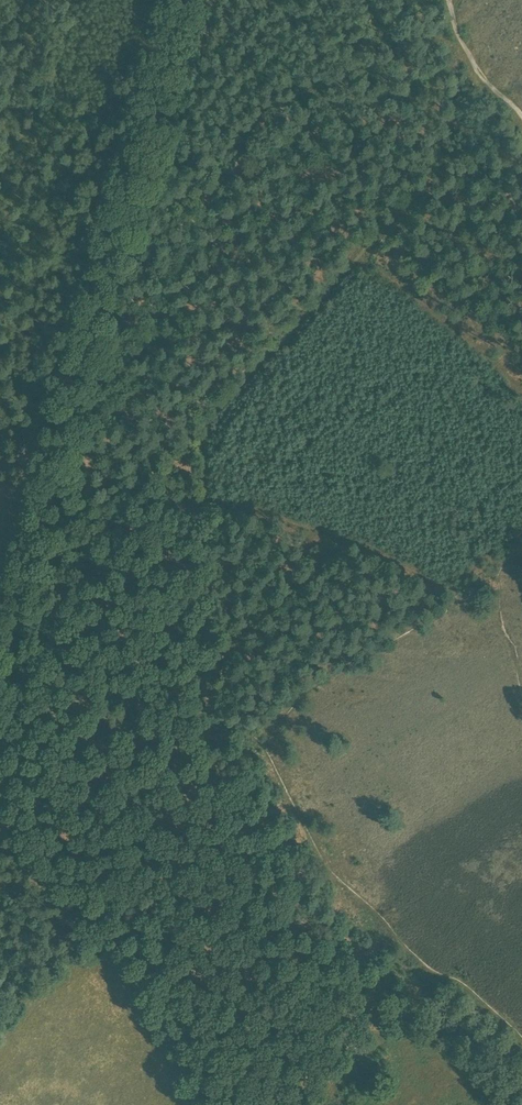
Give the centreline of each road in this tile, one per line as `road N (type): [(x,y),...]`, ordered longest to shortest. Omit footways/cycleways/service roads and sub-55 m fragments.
road 1 (unclassified): [(0,657),(180,0)]

